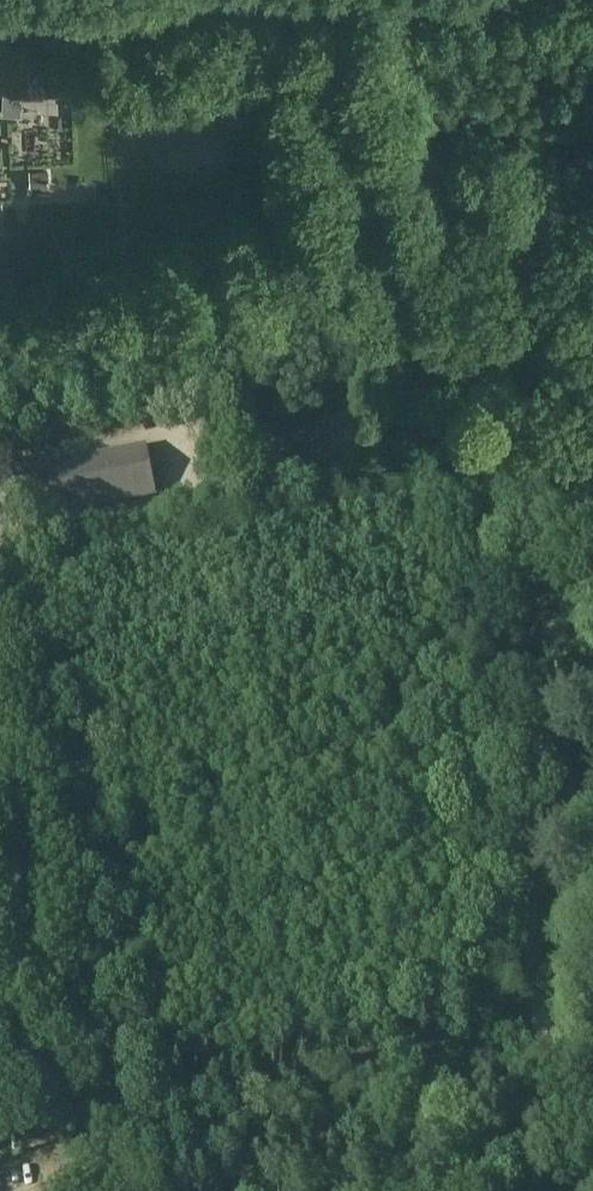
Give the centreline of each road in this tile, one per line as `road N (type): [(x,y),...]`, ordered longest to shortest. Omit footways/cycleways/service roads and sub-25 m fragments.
road 1 (track): [(543,1190),(533,1116),(550,1025),(404,147),(393,7)]
road 2 (unclassified): [(118,1190),(0,550)]
road 3 (unclassified): [(0,21),(274,21),(454,0)]
road 4 (track): [(434,321),(0,409)]

